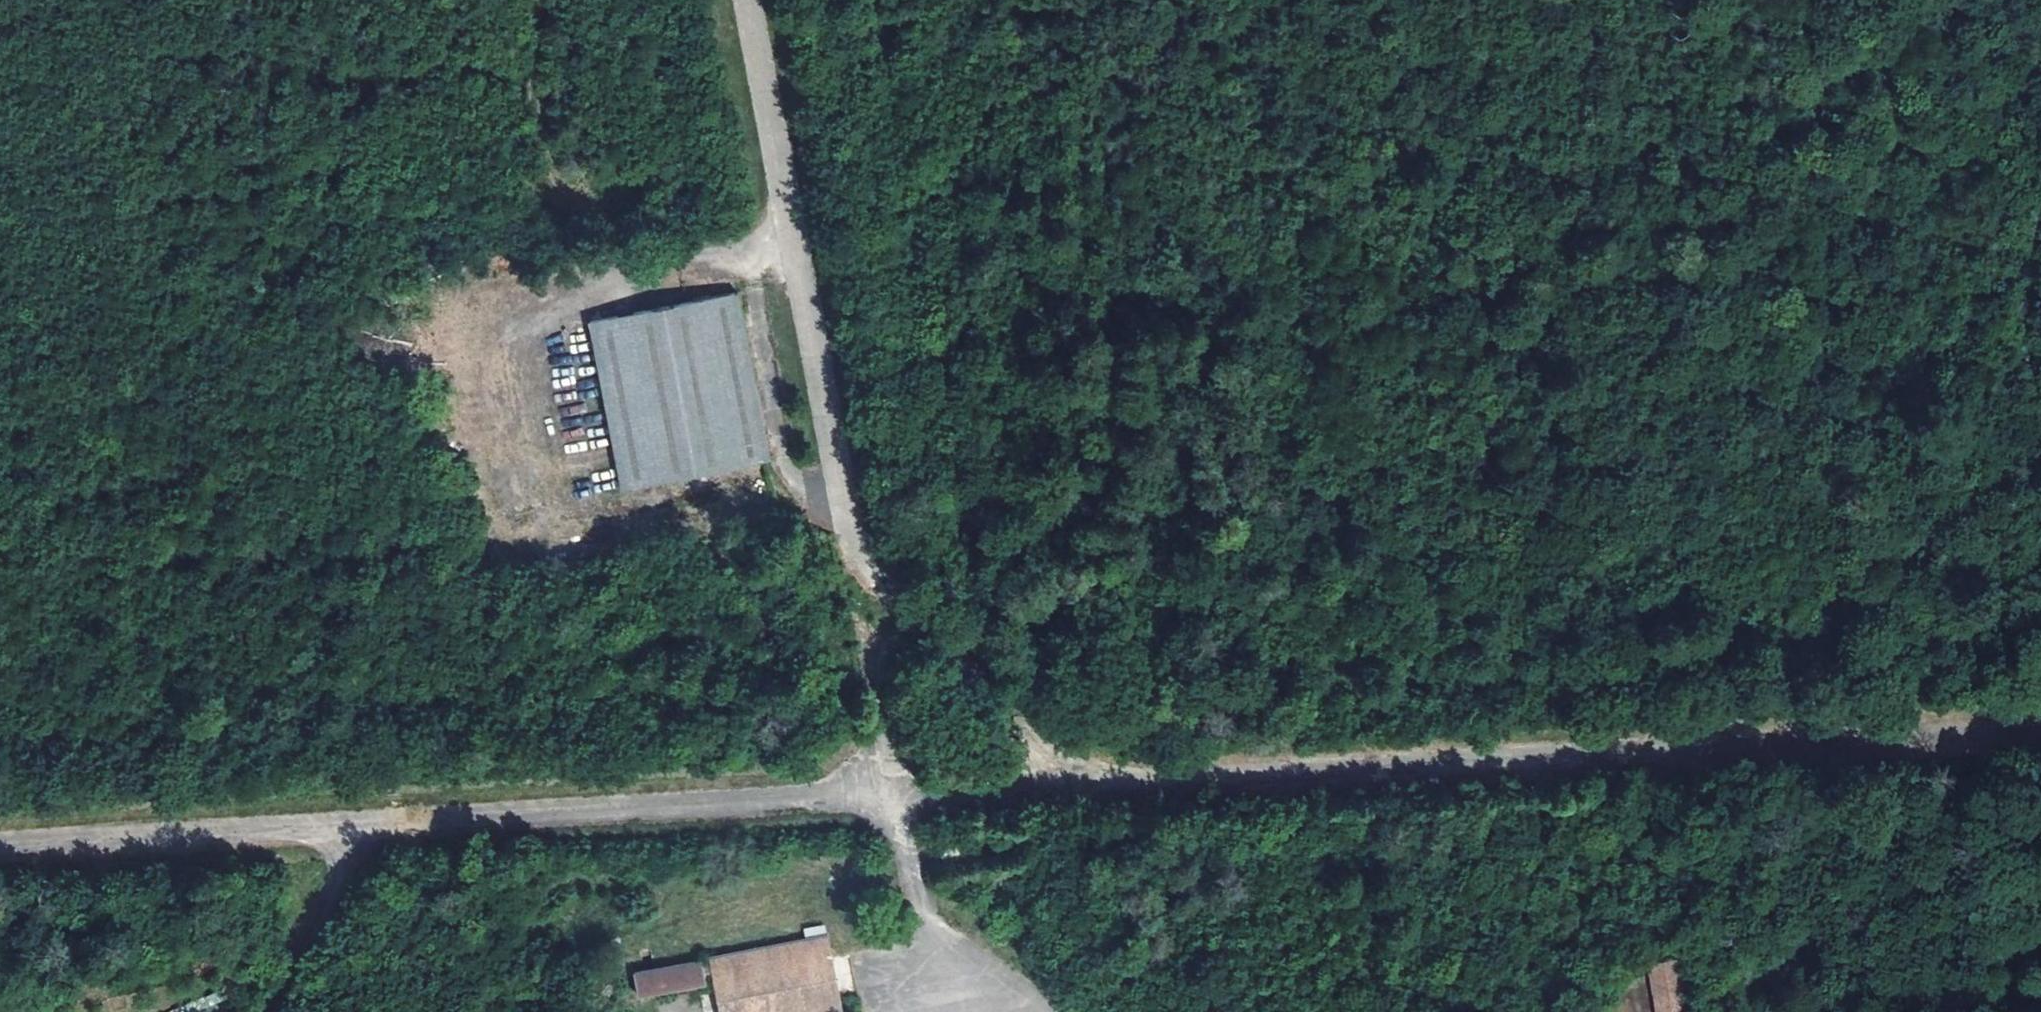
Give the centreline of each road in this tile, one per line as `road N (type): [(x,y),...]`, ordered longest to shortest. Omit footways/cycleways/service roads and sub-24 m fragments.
road 1 (unclassified): [(1088,785),(2040,727)]
road 2 (unclassified): [(0,844),(894,793)]
road 3 (unclassified): [(750,0),(860,525),(998,707),(1088,785)]
road 4 (unclassified): [(894,793),(937,953),(1016,1011)]
road 5 (unclassified): [(1088,785),(894,793)]

